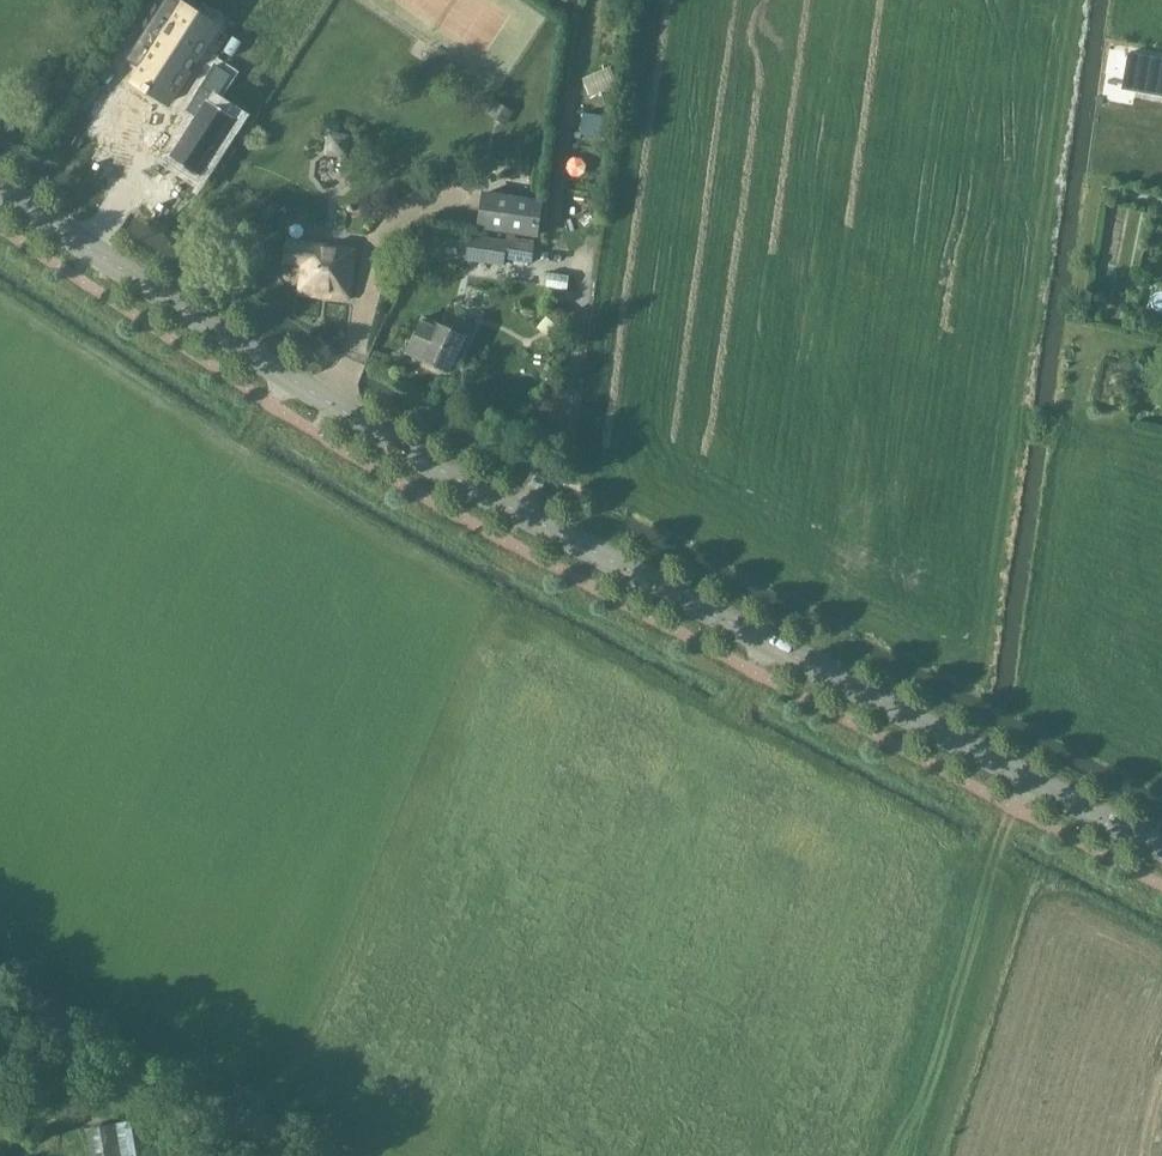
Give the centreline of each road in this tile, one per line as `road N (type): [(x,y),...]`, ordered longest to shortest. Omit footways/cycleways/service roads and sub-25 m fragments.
road 1 (tertiary): [(1161,845),(562,537),(331,404),(0,190)]

